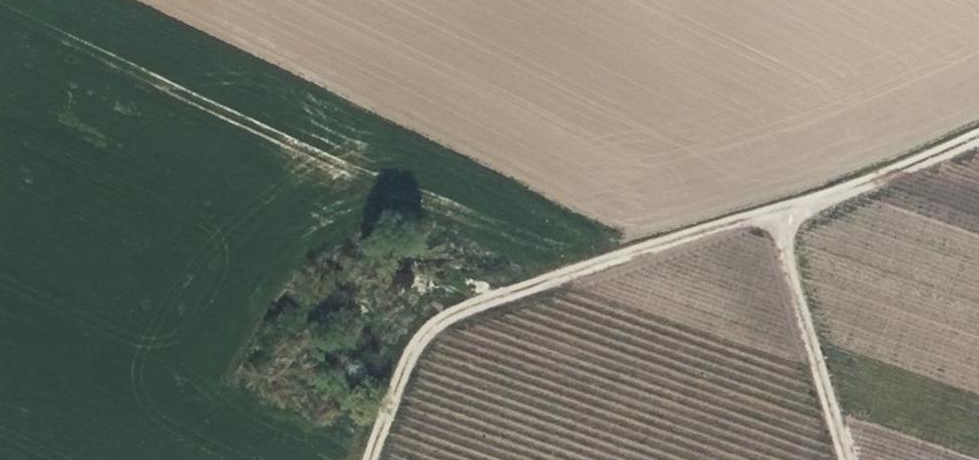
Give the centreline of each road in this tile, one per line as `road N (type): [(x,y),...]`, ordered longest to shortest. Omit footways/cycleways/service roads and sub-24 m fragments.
road 1 (track): [(978,139),(773,215),(474,304),(416,337),(371,459)]
road 2 (track): [(773,215),(843,459)]

